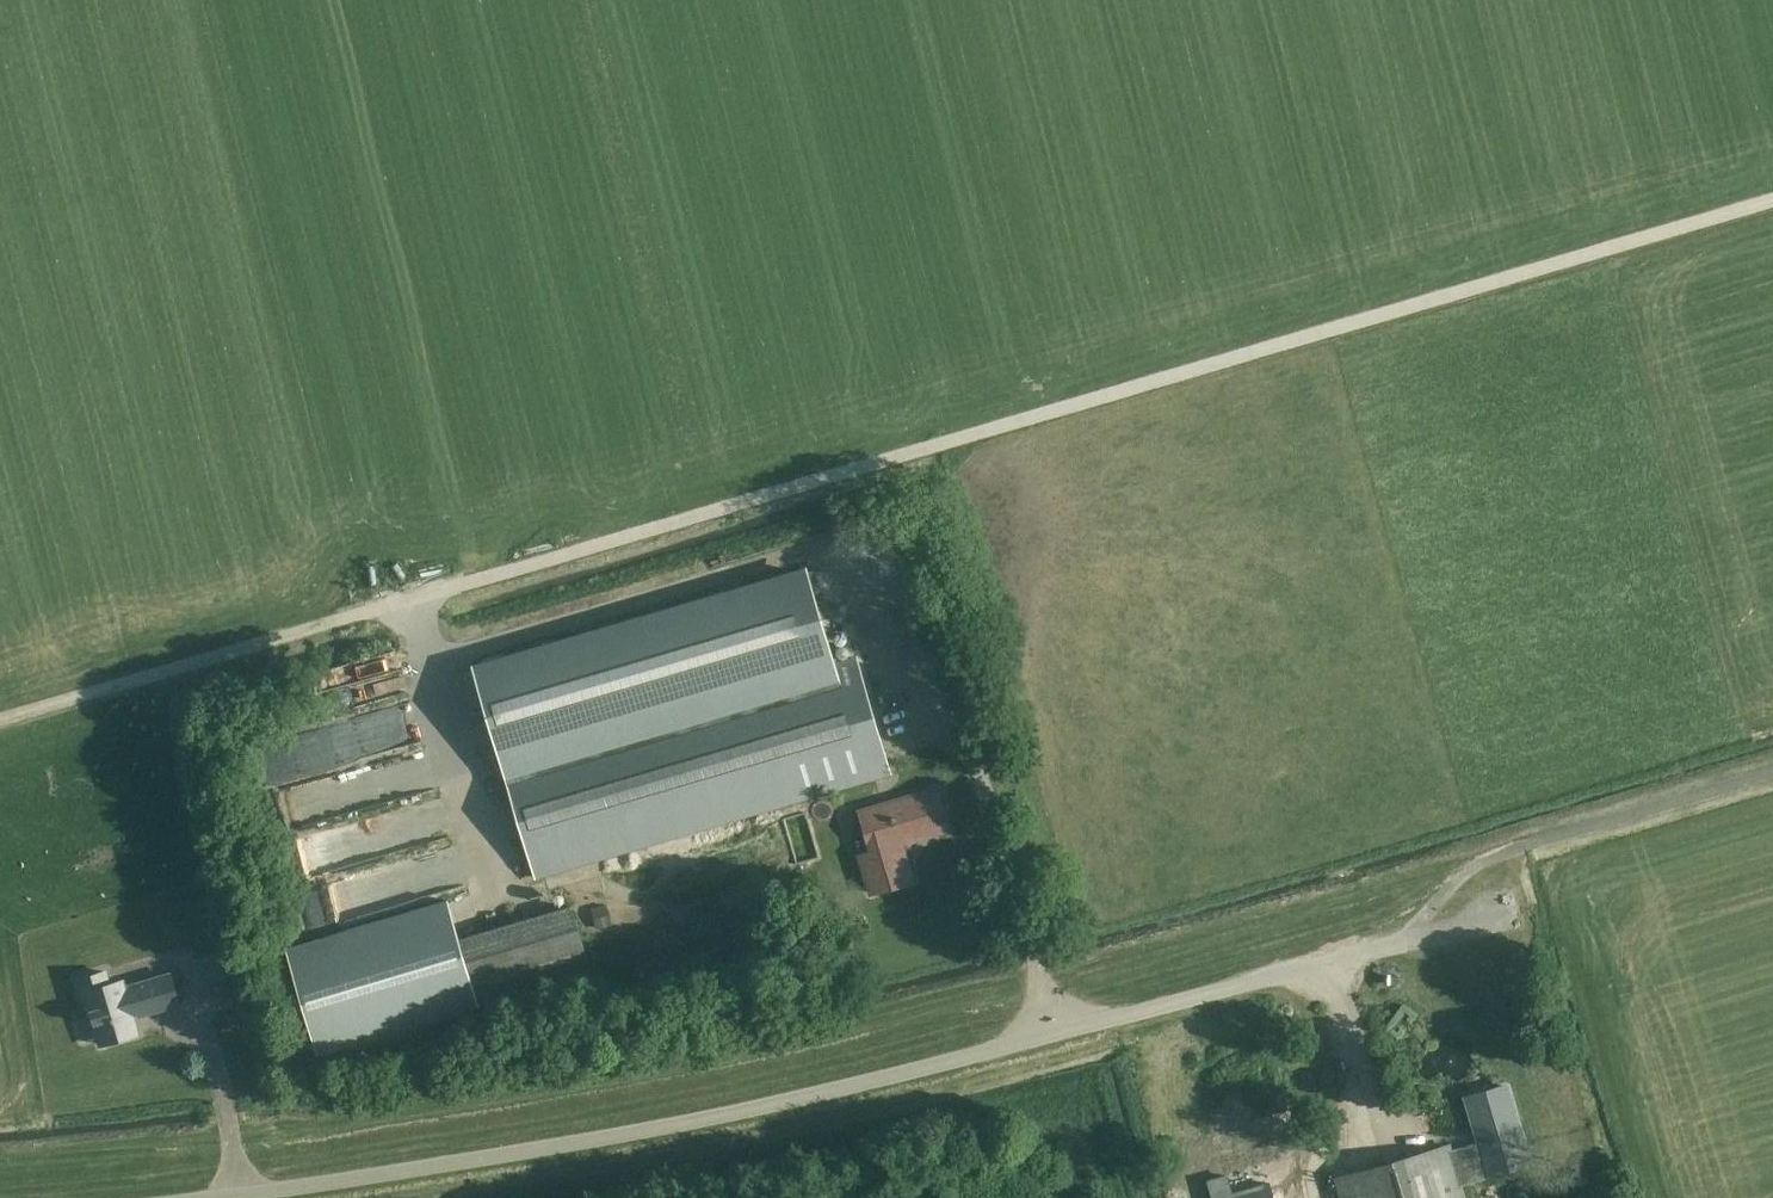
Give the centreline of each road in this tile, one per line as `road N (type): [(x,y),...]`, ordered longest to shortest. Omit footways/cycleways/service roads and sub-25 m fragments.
road 1 (track): [(1772,198),(0,719)]
road 2 (unclassified): [(222,1197),(677,1125),(1402,945),(1466,872),(1532,843)]

